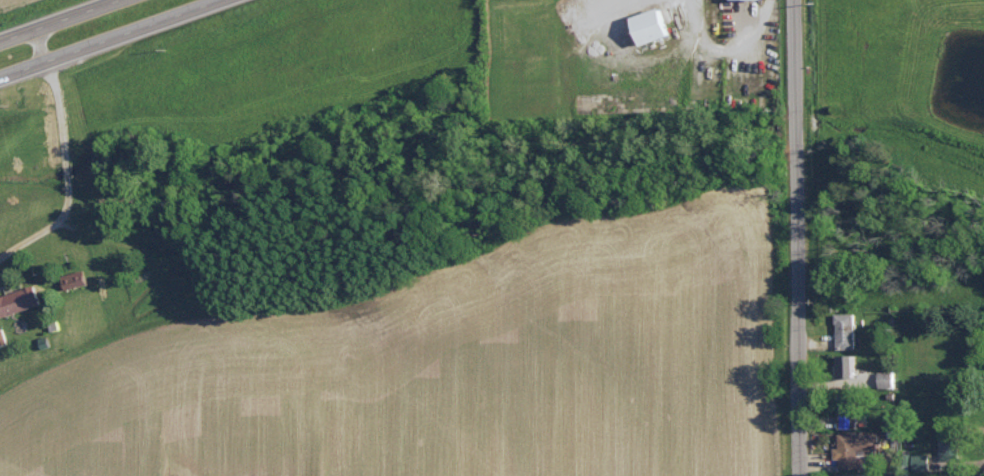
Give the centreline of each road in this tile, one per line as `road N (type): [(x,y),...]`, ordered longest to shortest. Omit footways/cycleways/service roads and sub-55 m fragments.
road 1 (residential): [(799,475),(795,0)]
road 2 (primary): [(0,78),(220,0)]
road 3 (primary): [(120,0),(0,42)]

